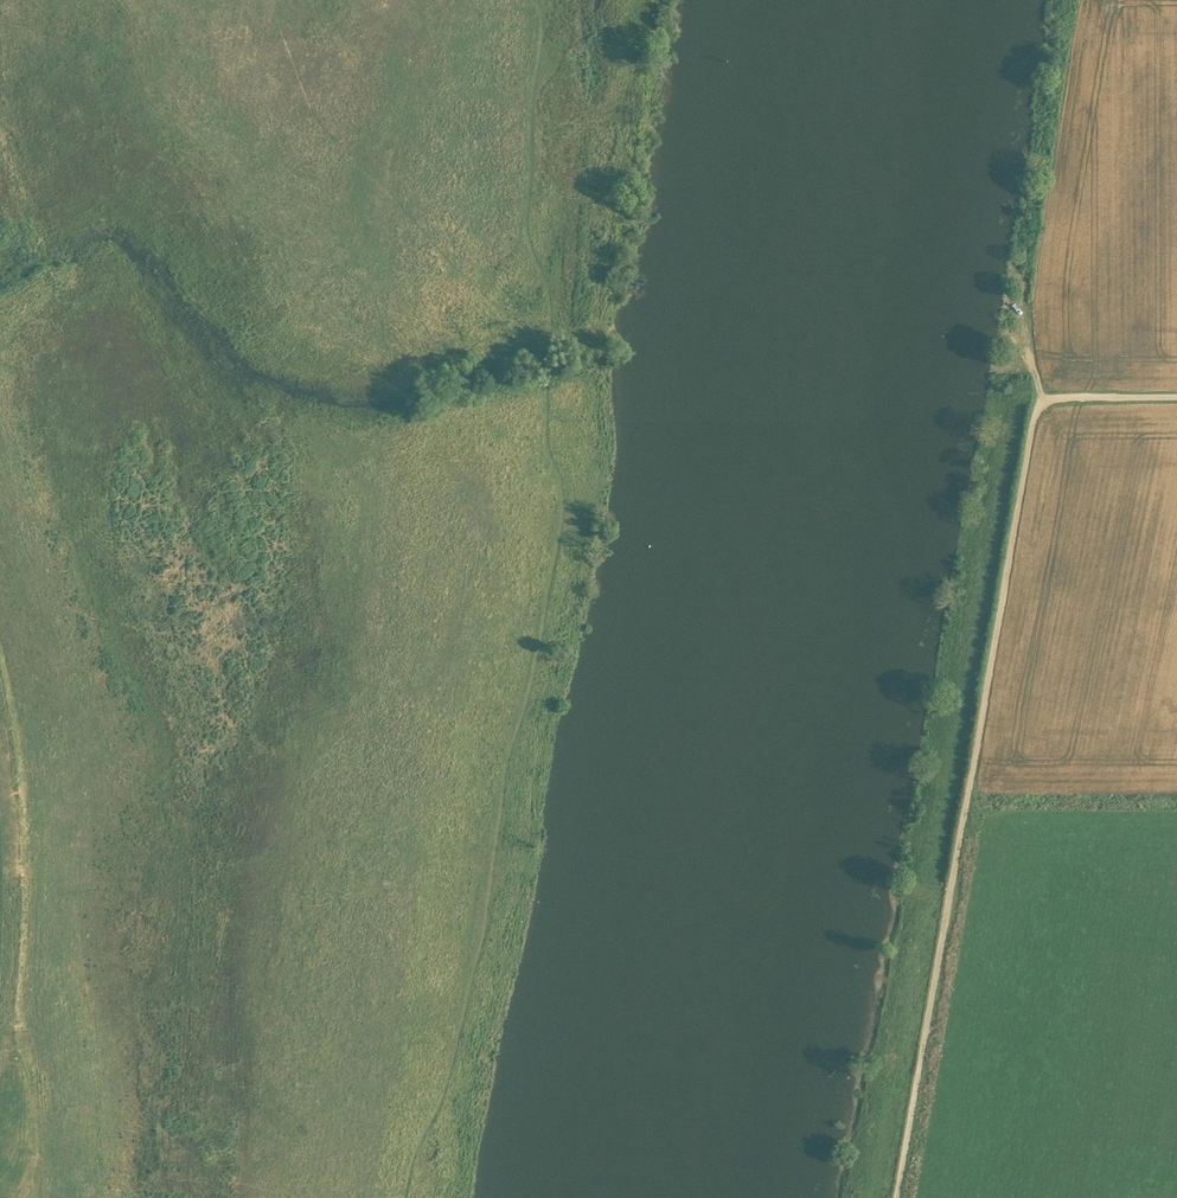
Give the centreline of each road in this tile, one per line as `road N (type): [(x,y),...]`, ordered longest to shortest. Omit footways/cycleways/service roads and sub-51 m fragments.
road 1 (track): [(1176,398),(1045,400),(1031,425),(896,1197)]

